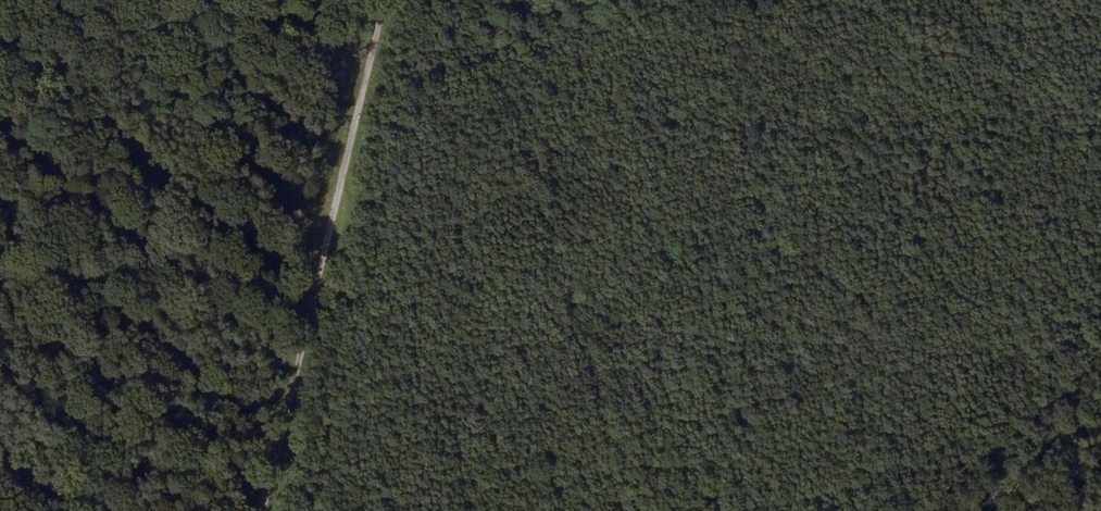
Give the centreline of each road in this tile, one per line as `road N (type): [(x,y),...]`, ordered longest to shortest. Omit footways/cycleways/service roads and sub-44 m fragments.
road 1 (track): [(260,510),(385,0)]

